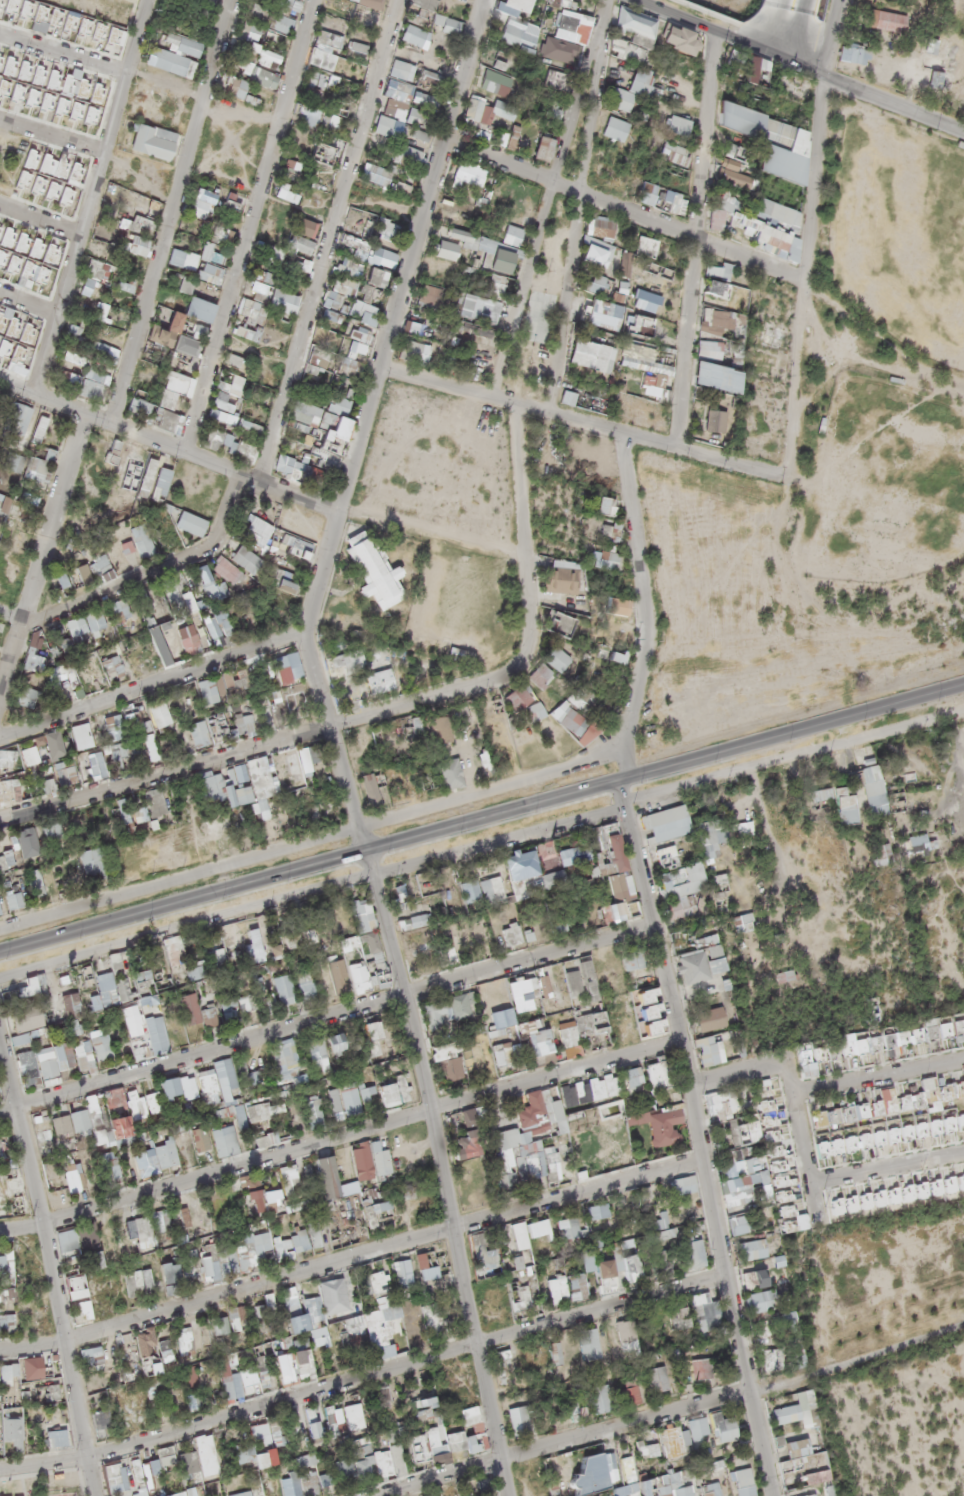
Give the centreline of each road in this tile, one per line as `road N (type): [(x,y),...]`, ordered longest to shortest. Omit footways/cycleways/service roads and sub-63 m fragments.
road 1 (tertiary): [(0,952),(963,684)]

